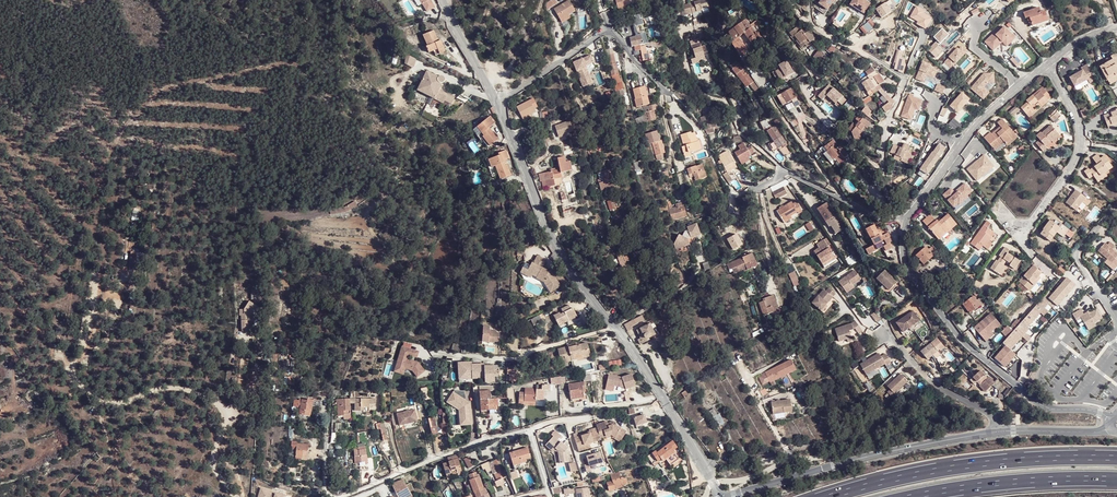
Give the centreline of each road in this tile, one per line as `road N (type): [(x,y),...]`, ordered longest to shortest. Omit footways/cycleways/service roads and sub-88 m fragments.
road 1 (residential): [(720,496),(630,347),(550,234),(497,102)]
road 2 (residential): [(906,220),(906,265),(974,351),(1046,407),(1113,420)]
road 3 (motorway): [(1116,457),(1002,460),(828,496)]
road 4 (residential): [(896,218),(883,154),(885,124),(905,80),(828,36),(789,0)]
road 5 (residential): [(997,431),(844,462),(728,496)]
road 6 (track): [(237,496),(215,466),(224,420),(214,403),(174,387),(100,401),(73,369)]
road 7 (residential): [(497,102),(608,26),(664,89)]
road 8 (residential): [(786,171),(743,135),(728,105),(695,84),(675,0)]
road 9 (motorway): [(907,496),(1010,481),(1116,479)]
road 10 (residential): [(341,496),(529,429)]
road 11 (residential): [(1048,63),(1077,120),(1080,146),(1021,236)]
road 12 (track): [(615,328),(520,358),(449,355)]
road 13 (residential): [(997,431),(990,414),(940,387),(888,330)]
road 14 (residential): [(1116,320),(1078,262),(1078,249),(1116,205)]
road 15 (track): [(842,198),(767,91)]
road 16 (residential): [(786,171),(883,220),(896,218)]

